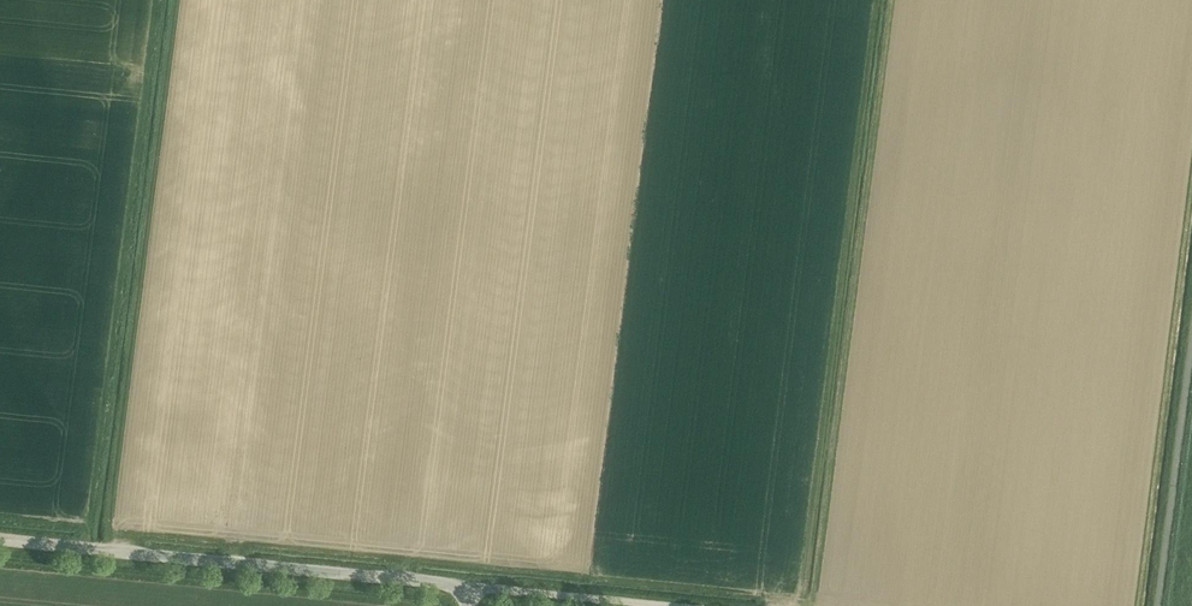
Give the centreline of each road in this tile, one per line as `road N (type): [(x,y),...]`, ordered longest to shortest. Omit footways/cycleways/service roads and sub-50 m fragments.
road 1 (unclassified): [(472,588),(0,540)]
road 2 (unclassified): [(675,605),(472,588)]

